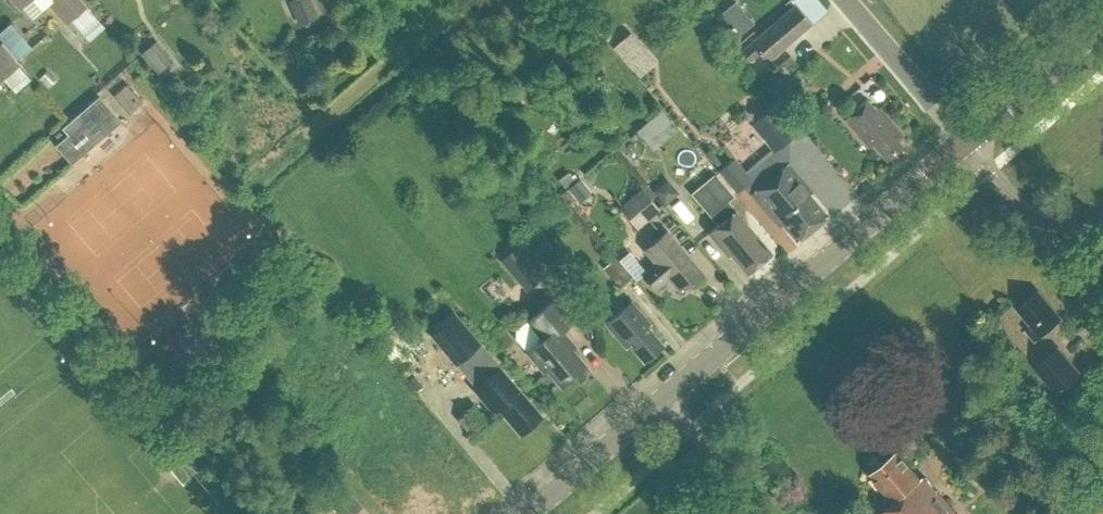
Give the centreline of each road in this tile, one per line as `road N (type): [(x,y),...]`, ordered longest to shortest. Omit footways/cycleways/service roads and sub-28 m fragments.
road 1 (tertiary): [(524,513),(966,138)]
road 2 (unclassified): [(1102,302),(966,138)]
road 3 (unclassified): [(966,138),(847,0)]
road 4 (tertiary): [(966,138),(1102,21)]

